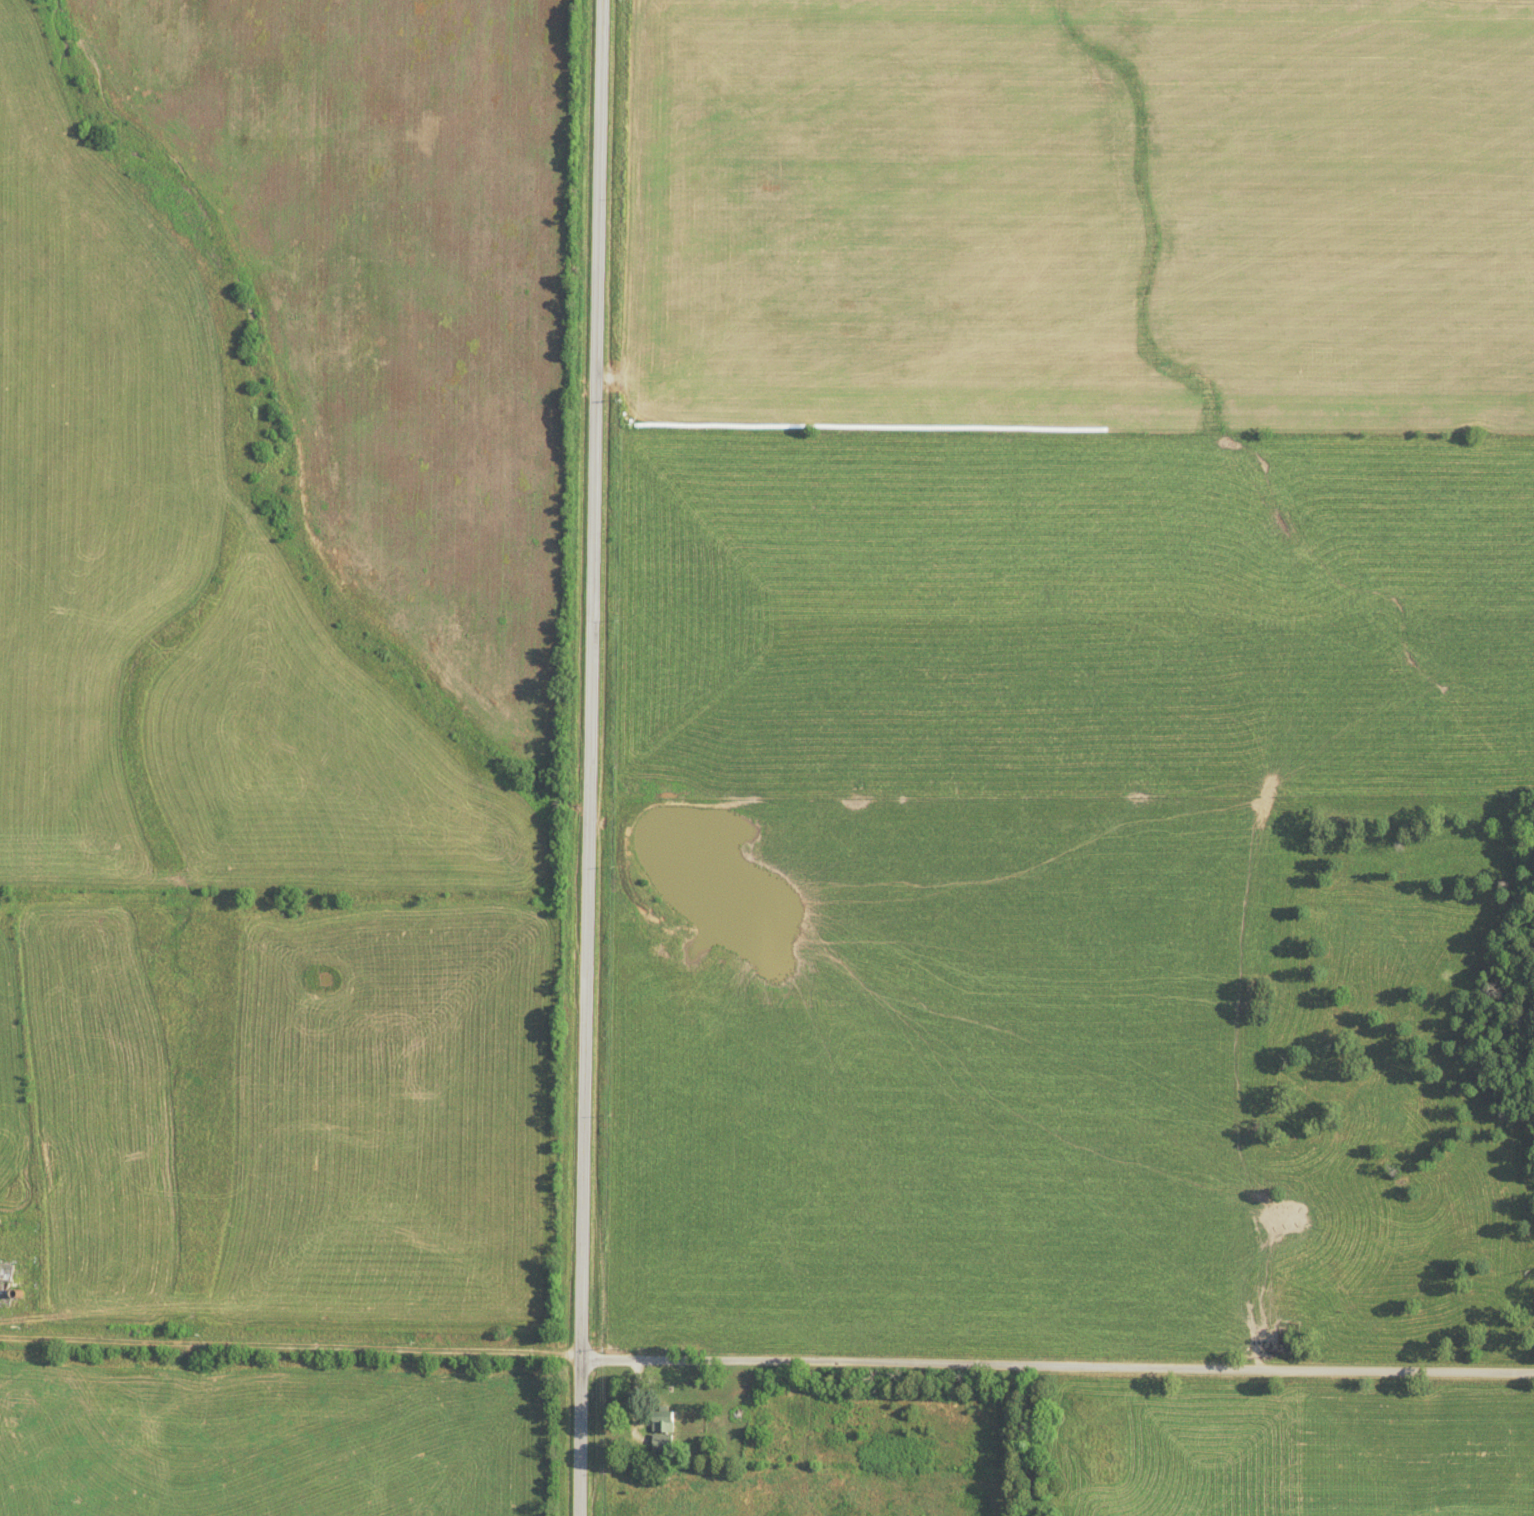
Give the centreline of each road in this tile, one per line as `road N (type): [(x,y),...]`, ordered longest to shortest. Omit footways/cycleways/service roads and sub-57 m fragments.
road 1 (tertiary): [(583,1515),(605,0)]
road 2 (residential): [(1533,1373),(585,1357)]

